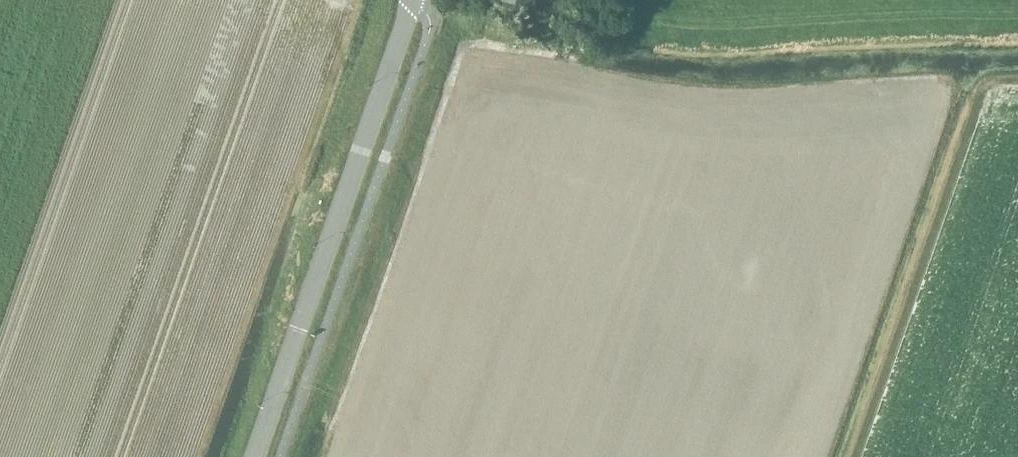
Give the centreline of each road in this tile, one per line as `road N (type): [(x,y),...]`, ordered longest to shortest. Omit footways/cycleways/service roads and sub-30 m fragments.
road 1 (tertiary): [(255,456),(413,0)]

